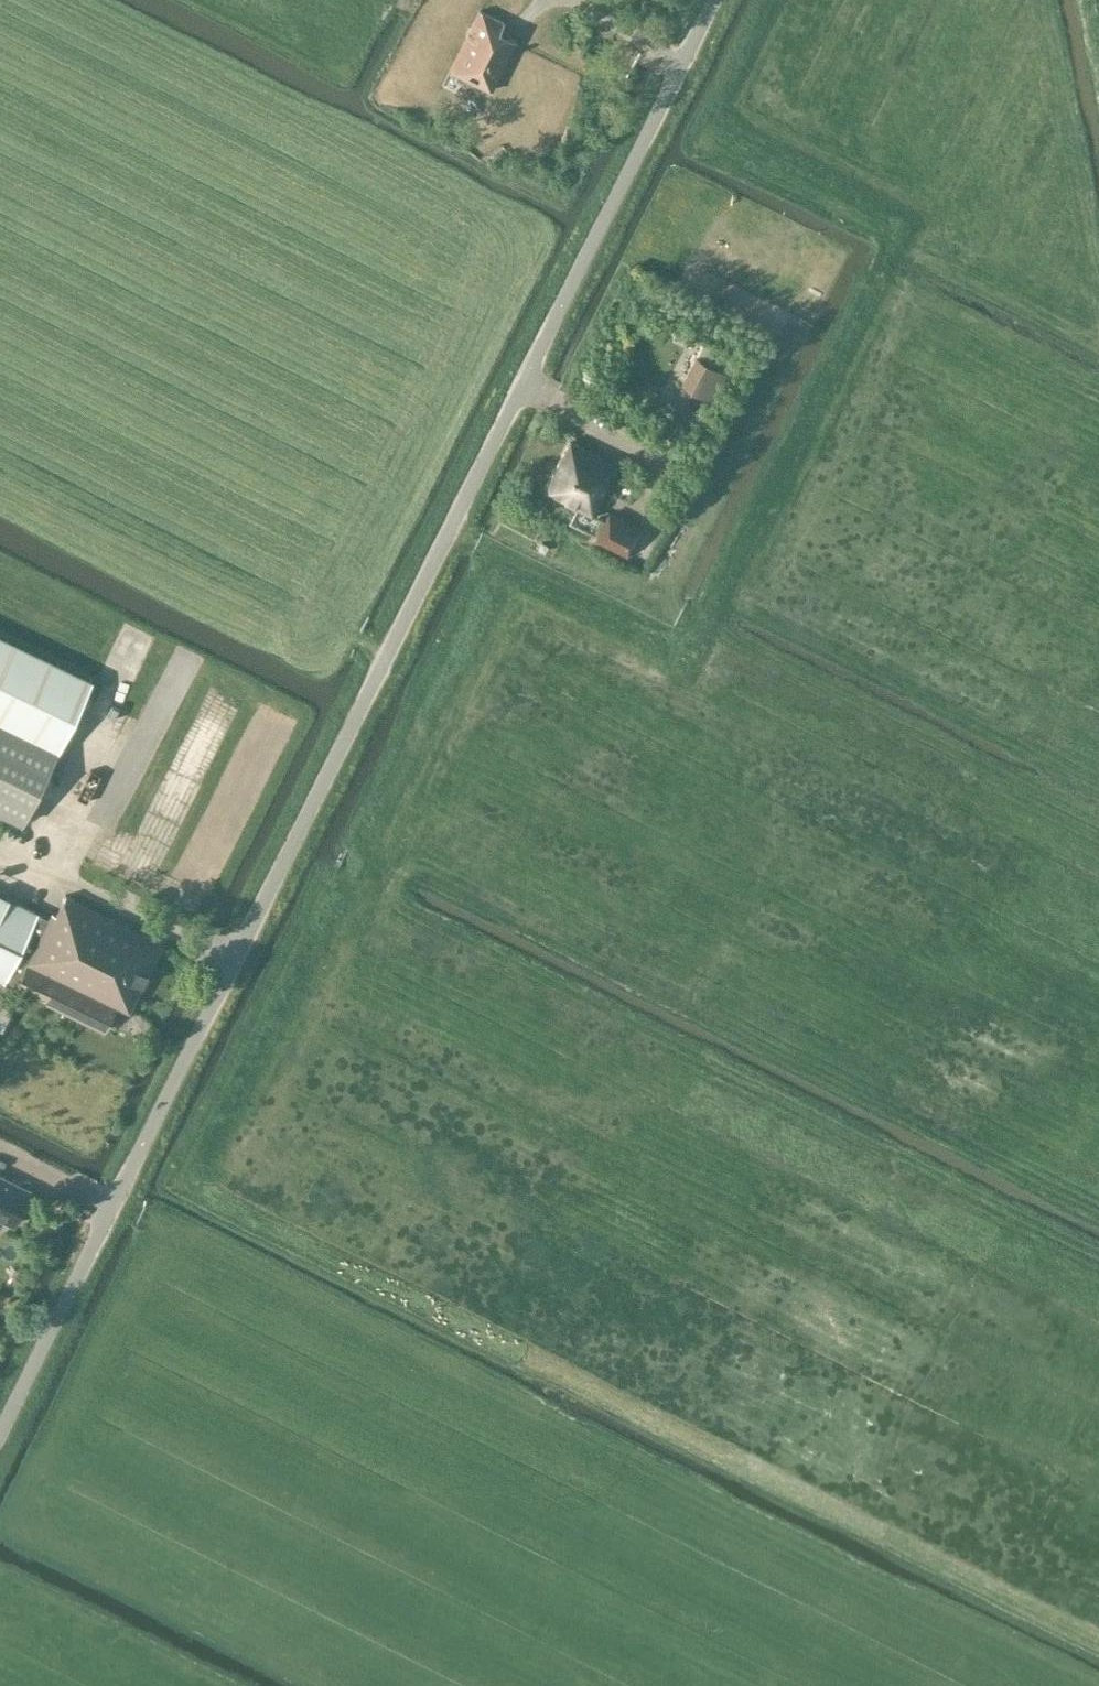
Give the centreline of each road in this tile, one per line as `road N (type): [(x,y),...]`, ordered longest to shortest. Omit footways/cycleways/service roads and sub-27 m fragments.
road 1 (unclassified): [(0,1433),(713,0)]

